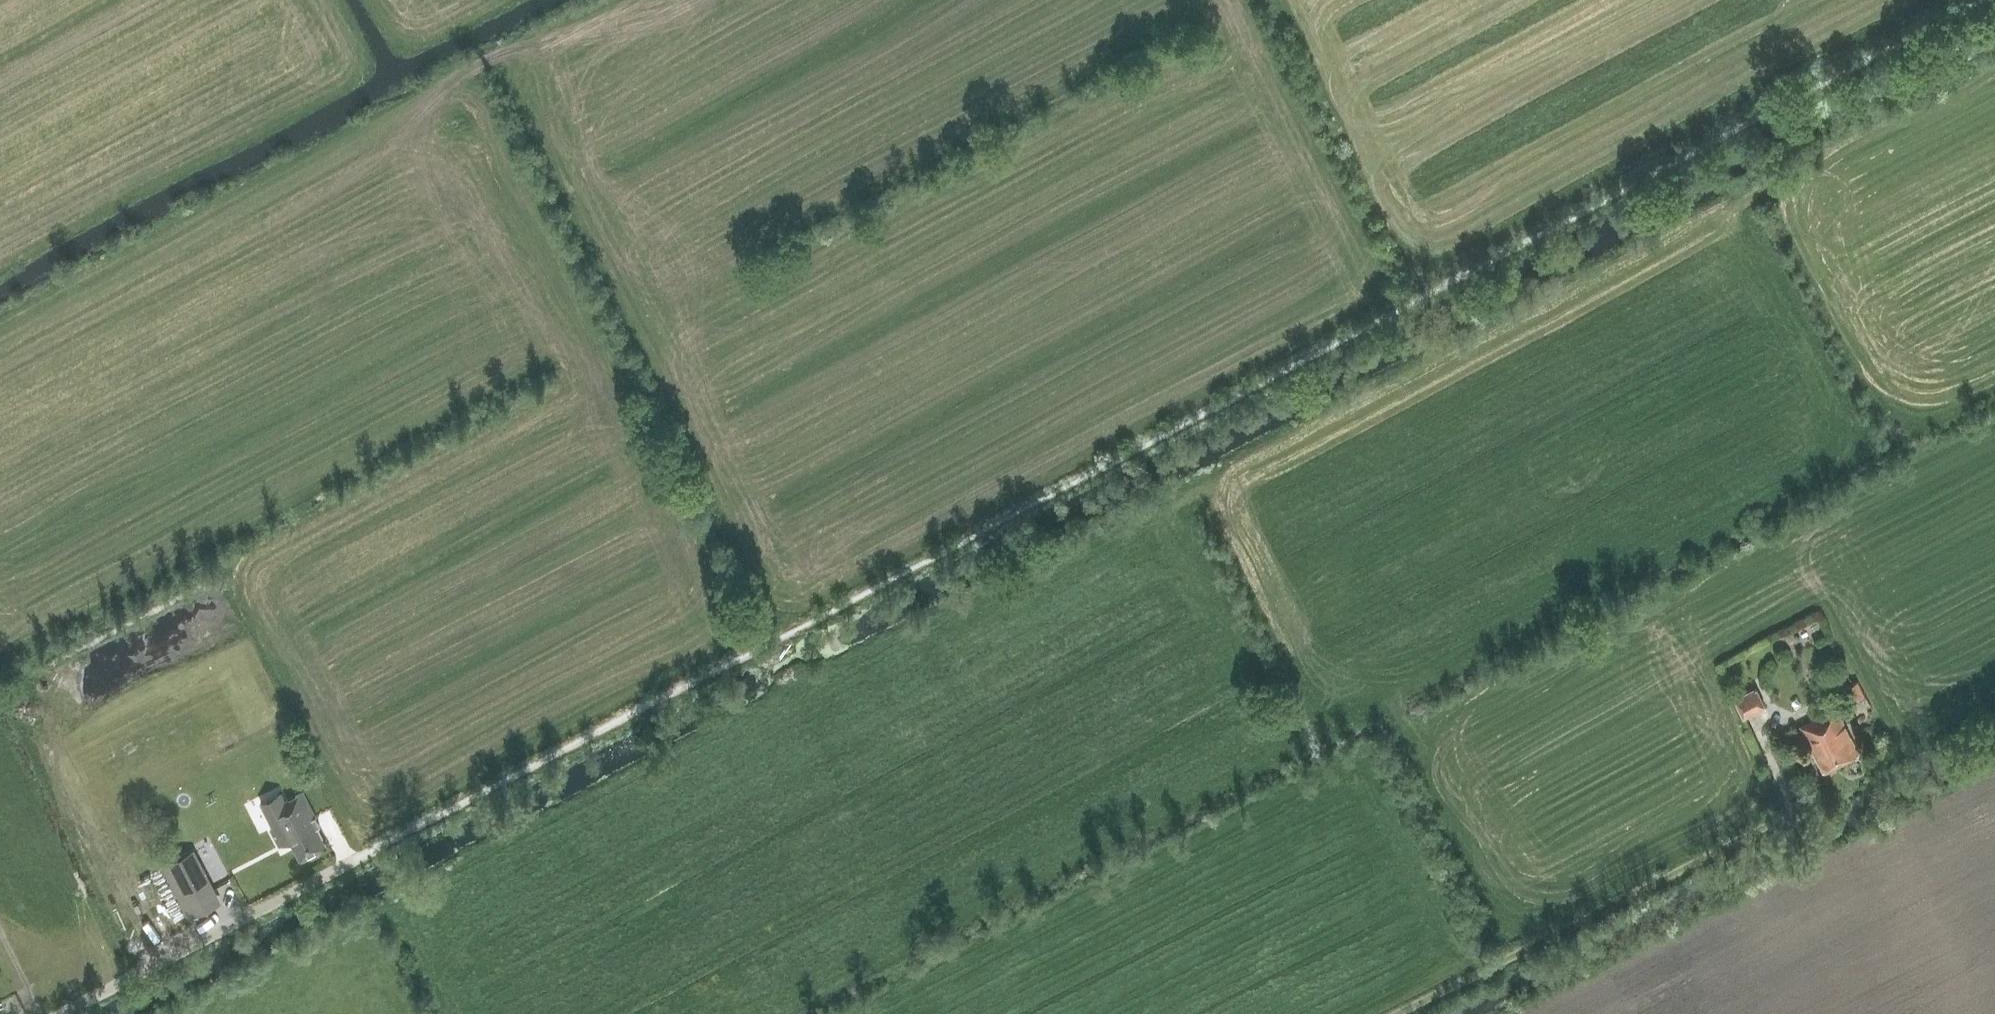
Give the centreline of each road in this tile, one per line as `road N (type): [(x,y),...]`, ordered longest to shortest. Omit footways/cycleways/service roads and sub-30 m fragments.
road 1 (track): [(1394,1013),(1784,821)]
road 2 (unclassified): [(62,1013),(356,862)]

